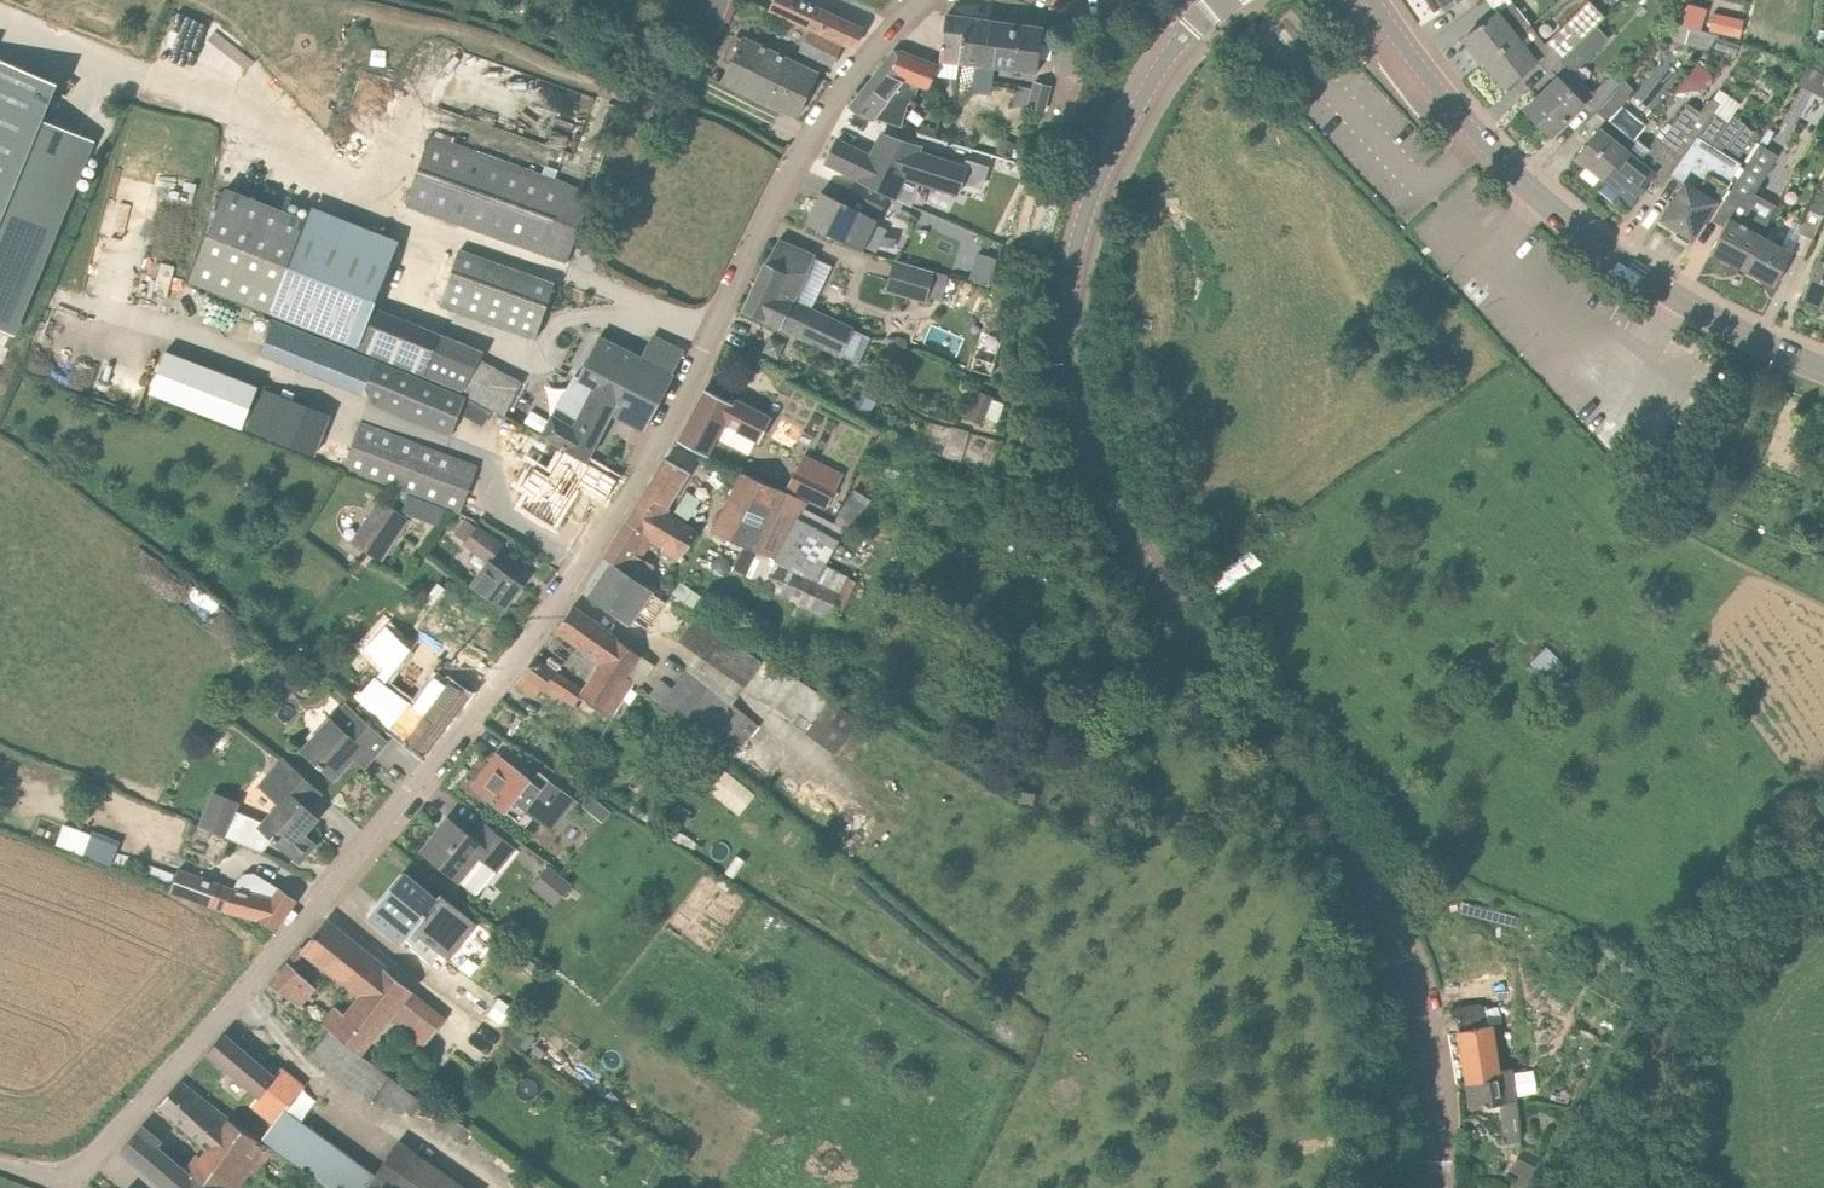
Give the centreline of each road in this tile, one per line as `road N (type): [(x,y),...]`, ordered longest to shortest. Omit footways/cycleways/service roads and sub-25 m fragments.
road 1 (residential): [(73,1174),(285,941),(535,628),(644,463),(815,129),(919,0)]
road 2 (tertiary): [(1439,1187),(1430,1063),(1398,944),(1322,816),(1165,599),(1100,468),(1072,376),(1072,266),(1097,182),(1164,61),(1224,0)]
road 3 (secondary): [(1823,367),(1676,297),(1568,221),(1454,113),(1370,0)]
road 4 (track): [(1543,1187),(1630,1028),(1823,832)]

